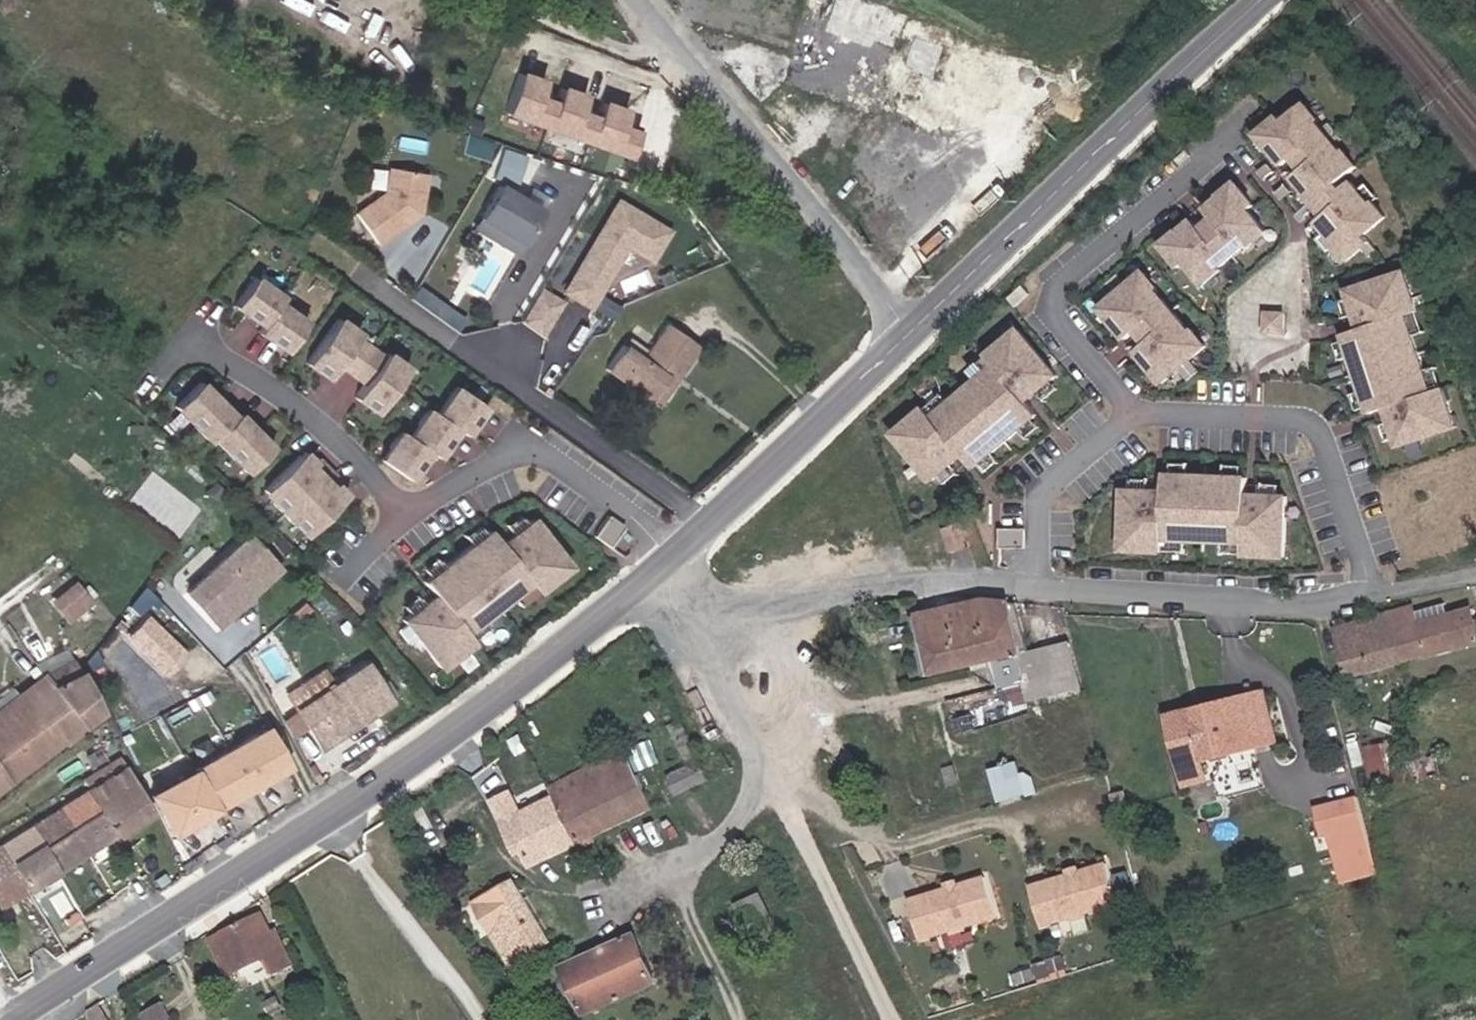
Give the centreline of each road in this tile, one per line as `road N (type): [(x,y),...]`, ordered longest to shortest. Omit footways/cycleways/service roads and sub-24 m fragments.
road 1 (tertiary): [(656,571),(544,669),(0,1019)]
road 2 (tertiary): [(1263,0),(909,332)]
road 3 (tertiary): [(1185,0),(971,232),(909,332)]
road 4 (unclassified): [(641,0),(909,332)]
road 5 (residential): [(1137,416),(1060,322),(1052,307),(1058,286),(1255,117)]
road 6 (residential): [(1034,589),(927,579),(717,615),(656,571)]
road 7 (residential): [(1367,597),(1311,425),(1158,410),(1137,416)]
road 8 (residential): [(1367,597),(1321,608),(1034,589)]
road 9 (residential): [(677,551),(539,448),(524,446),(398,515)]
road 10 (tertiary): [(909,332),(677,551)]
road 11 (residential): [(398,515),(350,449),(257,377),(185,340)]
road 12 (residential): [(1137,416),(1047,489),(1038,512),(1034,589)]

